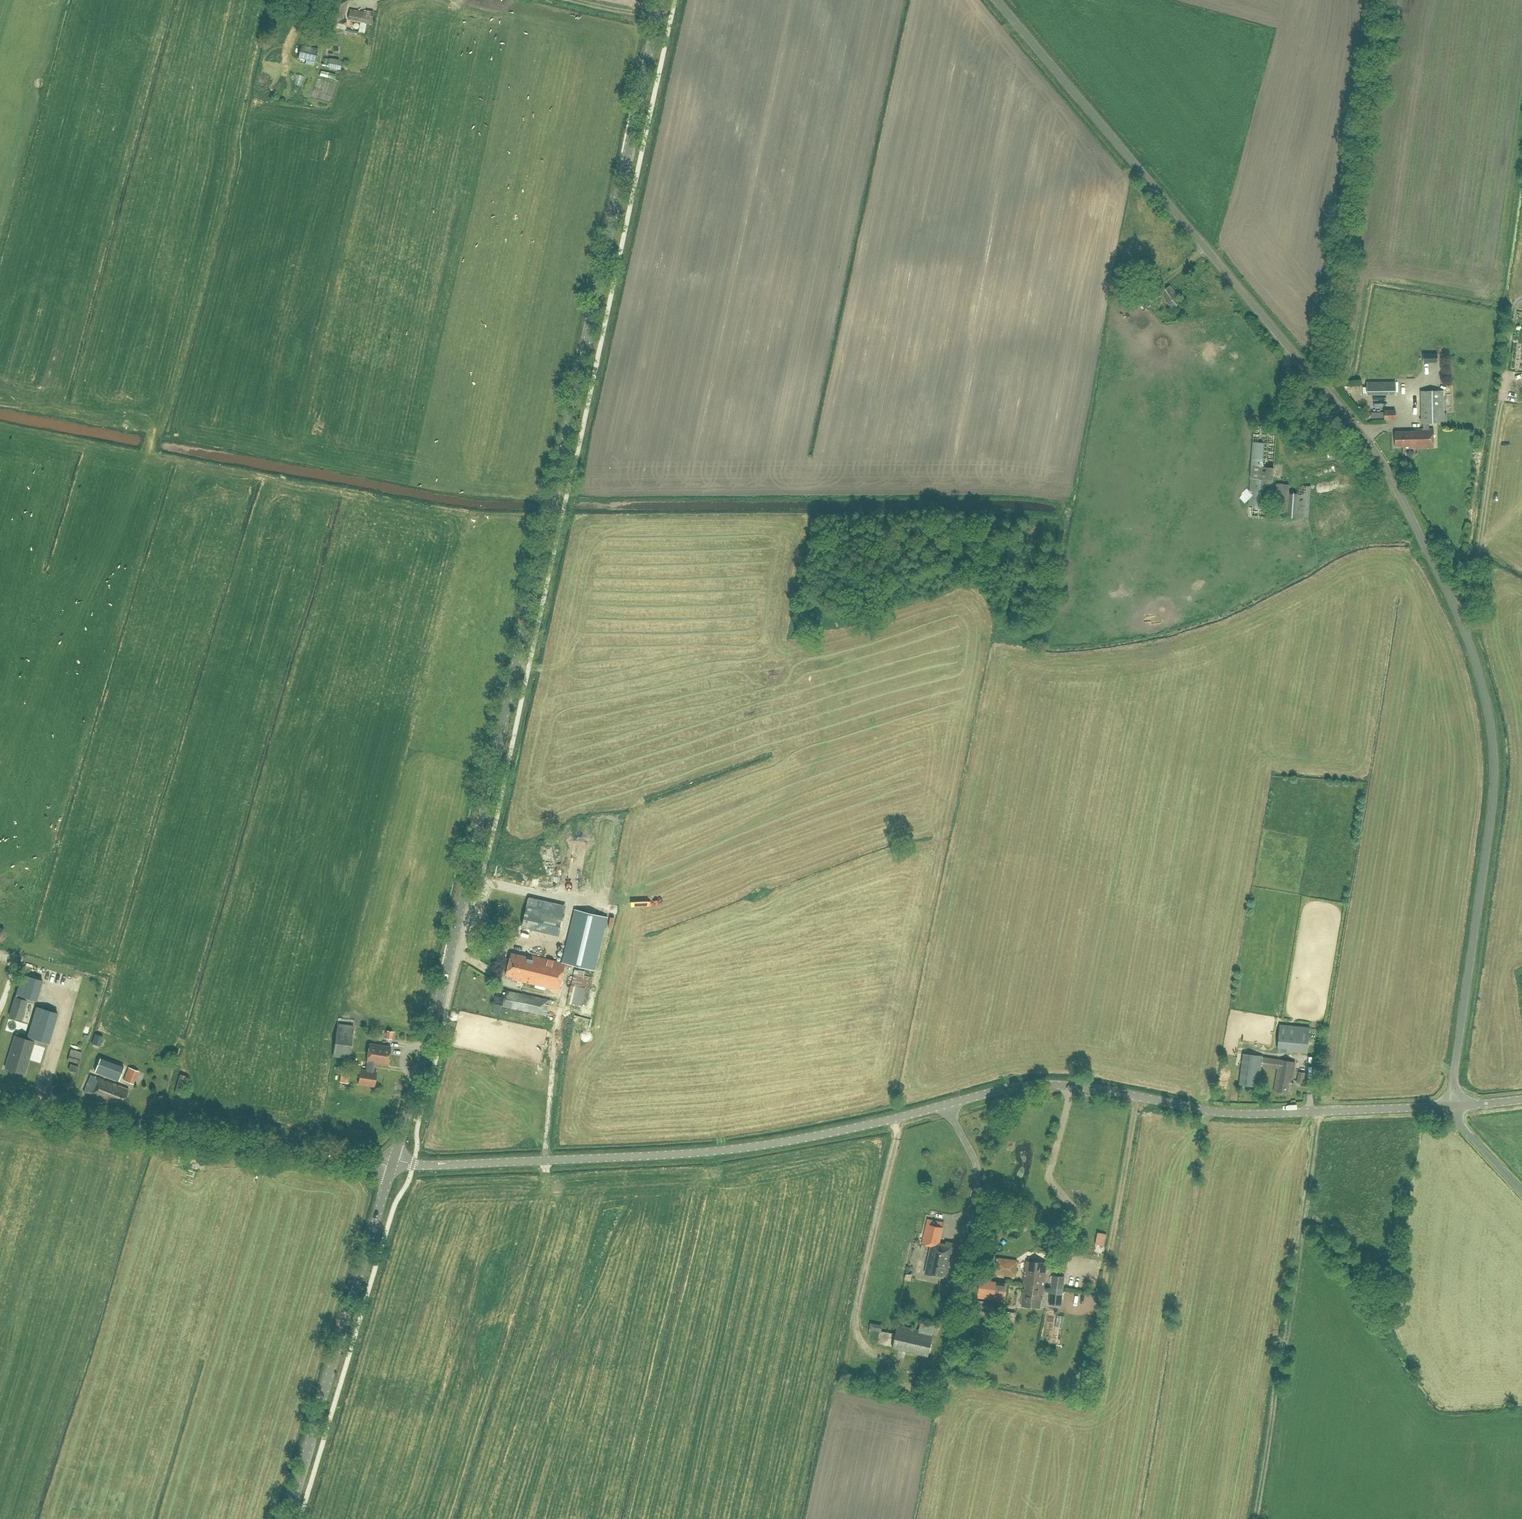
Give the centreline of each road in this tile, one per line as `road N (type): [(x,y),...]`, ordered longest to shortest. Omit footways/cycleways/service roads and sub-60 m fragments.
road 1 (unclassified): [(1452,1105),(1492,777),(1482,686),(1463,624),(1370,443),(996,0)]
road 2 (tertiary): [(393,1162),(485,801),(662,0)]
road 3 (tertiary): [(393,1162),(706,1151),(1038,1083),(1239,1113),(1452,1105)]
road 4 (unclassified): [(393,1162),(0,1101)]
road 5 (tertiary): [(286,1518),(393,1162)]
road 6 (track): [(893,1117),(896,1142),(856,1312),(863,1345),(891,1361)]
road 7 (track): [(1137,1095),(1103,1287),(1087,1308)]

